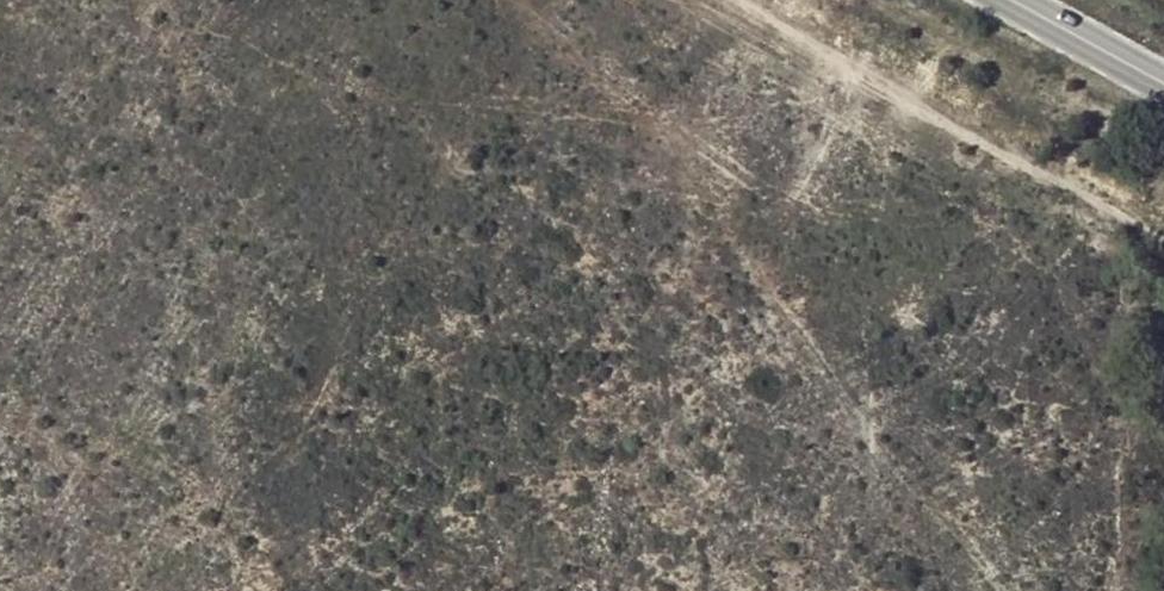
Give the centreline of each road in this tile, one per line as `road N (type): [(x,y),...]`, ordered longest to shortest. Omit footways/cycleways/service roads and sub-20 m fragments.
road 1 (primary): [(1007,0),(1163,86)]

